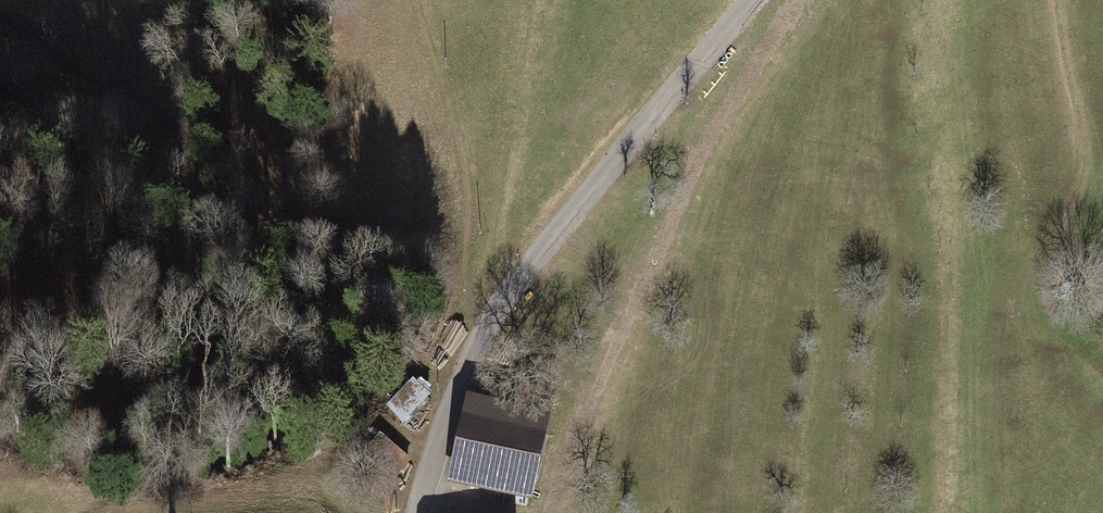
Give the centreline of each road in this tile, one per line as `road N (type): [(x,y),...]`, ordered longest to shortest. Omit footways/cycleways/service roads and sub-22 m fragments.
road 1 (unclassified): [(754,0),(509,293),(472,355),(416,512)]
road 2 (track): [(418,0),(465,186),(467,301),(491,322)]
road 3 (track): [(1057,0),(1080,187),(1067,242)]

